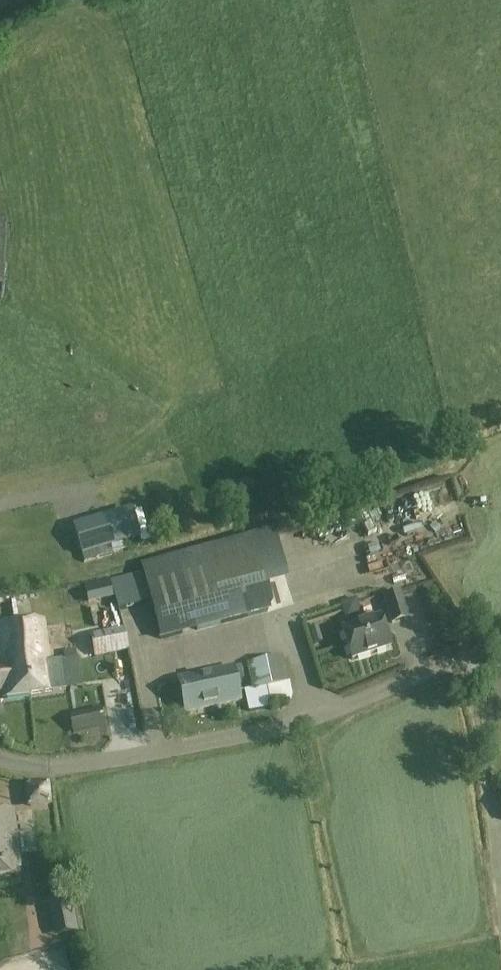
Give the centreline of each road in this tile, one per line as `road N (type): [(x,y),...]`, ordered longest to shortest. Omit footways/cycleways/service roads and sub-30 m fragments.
road 1 (unclassified): [(449,662),(277,728),(55,766),(0,757)]
road 2 (track): [(500,646),(449,662),(477,667),(488,692),(500,871)]

